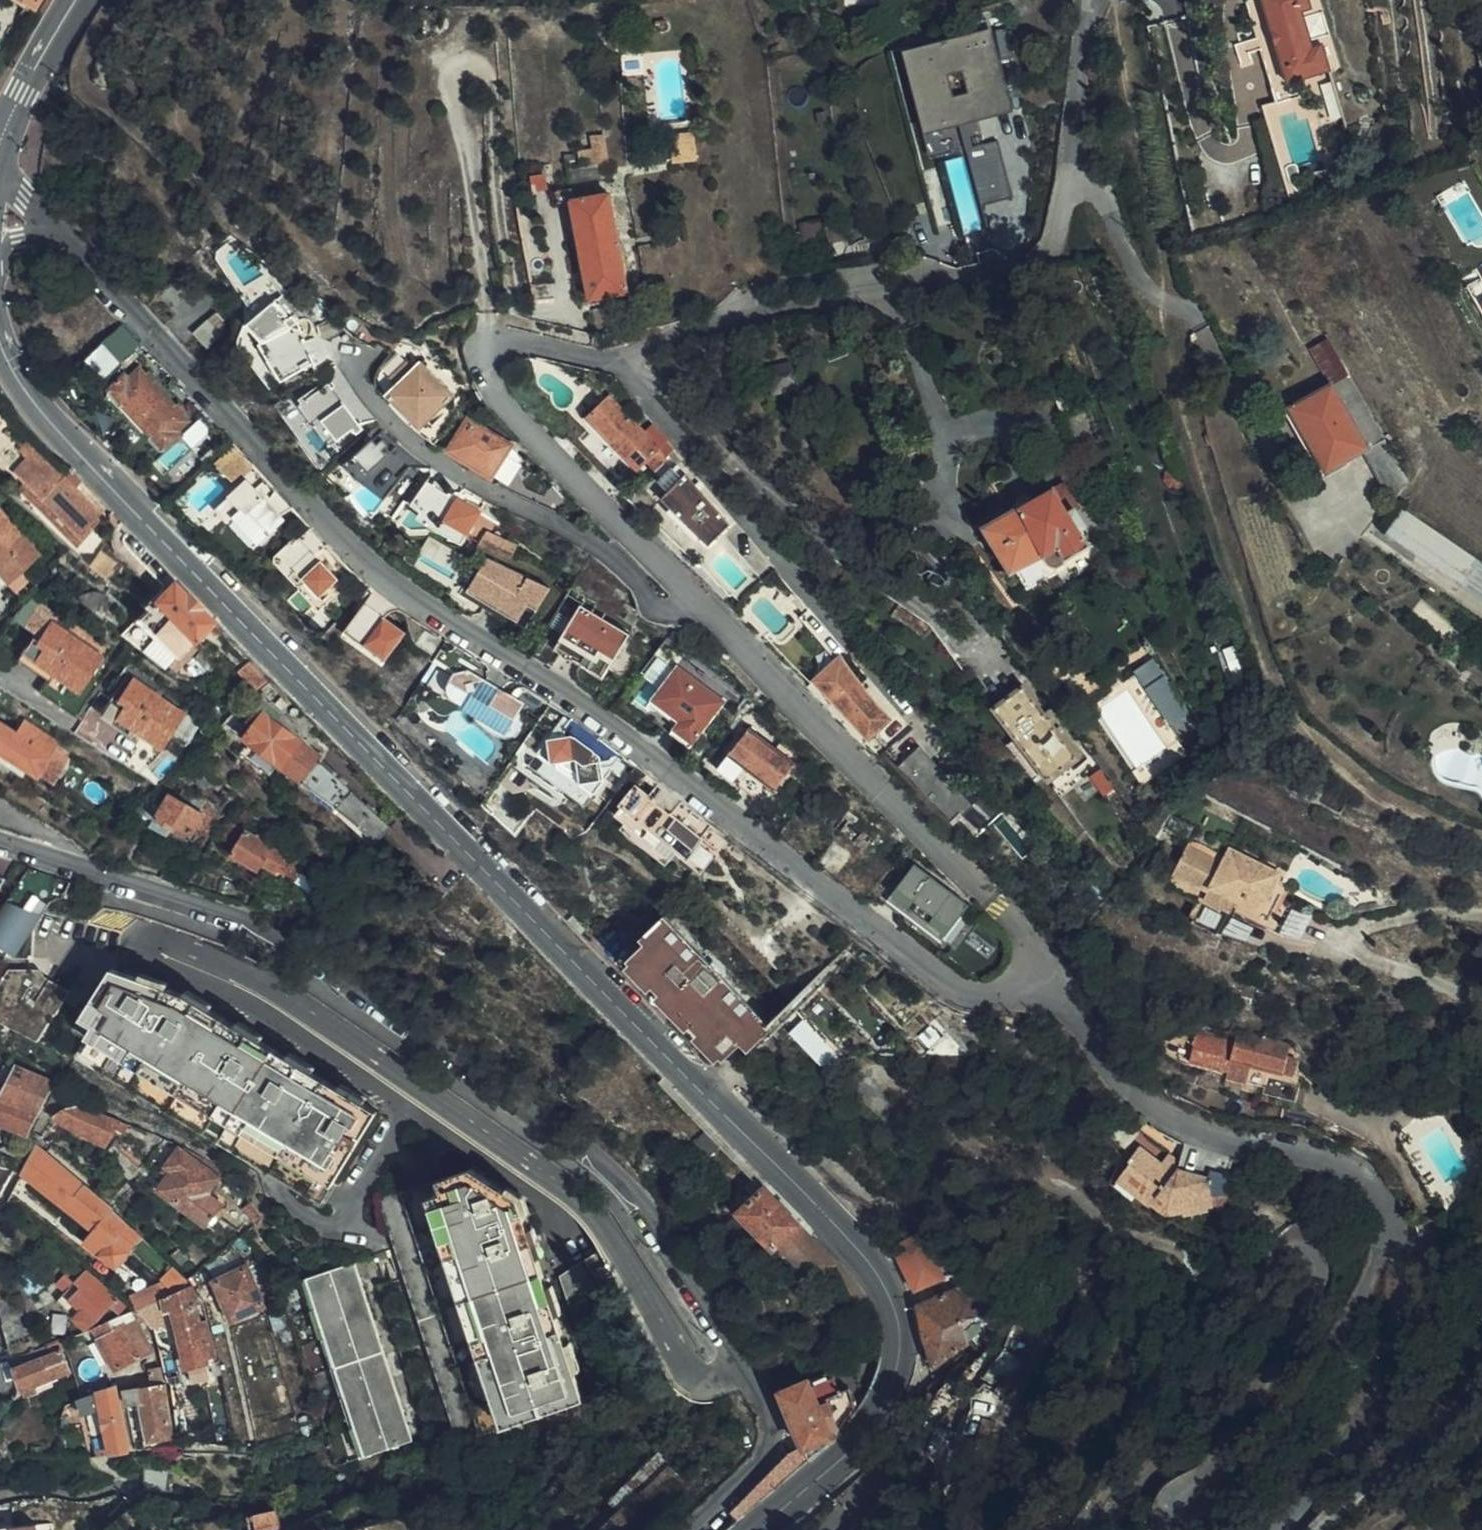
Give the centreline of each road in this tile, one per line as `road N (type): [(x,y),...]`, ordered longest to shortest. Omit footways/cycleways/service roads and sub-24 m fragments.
road 1 (secondary): [(860,1442),(902,1356),(898,1305),(882,1274),(111,484),(35,400),(0,333)]
road 2 (residential): [(64,236),(343,537),(419,601),(582,706),(961,989),(998,994),(1040,981)]
road 3 (residential): [(700,1529),(765,1462),(770,1404),(631,1183),(589,1143),(291,937),(73,861)]
road 4 (track): [(1481,843),(1374,795),(1313,748),(1273,688),(1167,335),(1161,242),(1115,0)]
road 5 (residential): [(1164,1529),(1165,1508),(1207,1478),(1252,1406),(1315,1294),(1313,1264),(1292,1268),(1221,1394),(1103,1529)]
road 6 (residential): [(1393,1223),(1372,1180),(1325,1158),(1194,1133),(1156,1109),(1113,1073),(1089,1031),(1040,981)]
road 7 (residential): [(1393,1223),(1336,1345),(1205,1529)]
road 8 (residential): [(1282,1529),(1353,1447),(1374,1399),(1406,1257),(1393,1223)]
road 9 (secondary): [(0,148),(22,91),(75,0)]
road 10 (secondary): [(759,1529),(860,1442)]

